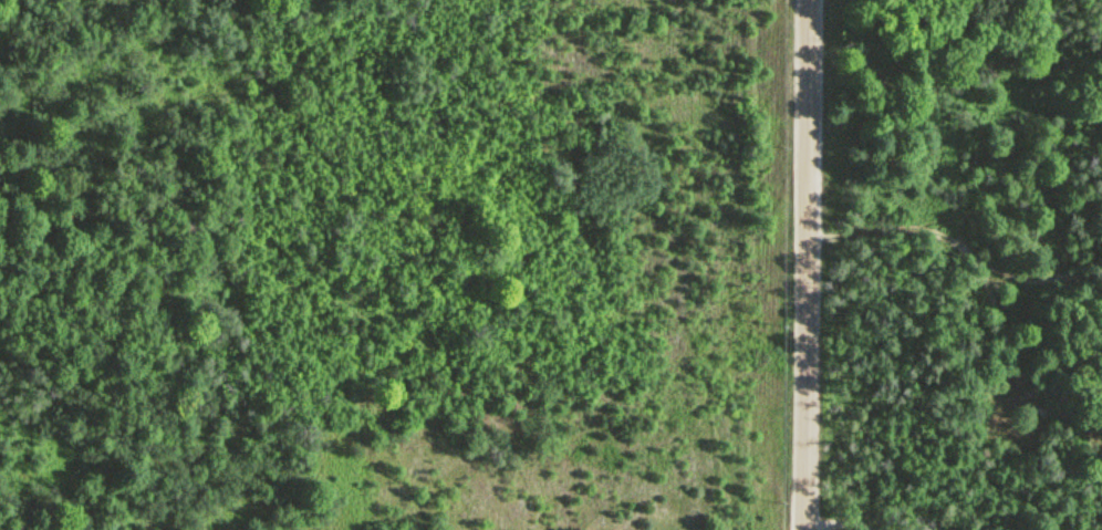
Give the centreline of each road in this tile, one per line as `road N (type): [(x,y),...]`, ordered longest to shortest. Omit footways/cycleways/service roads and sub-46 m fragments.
road 1 (residential): [(808,529),(813,0)]

